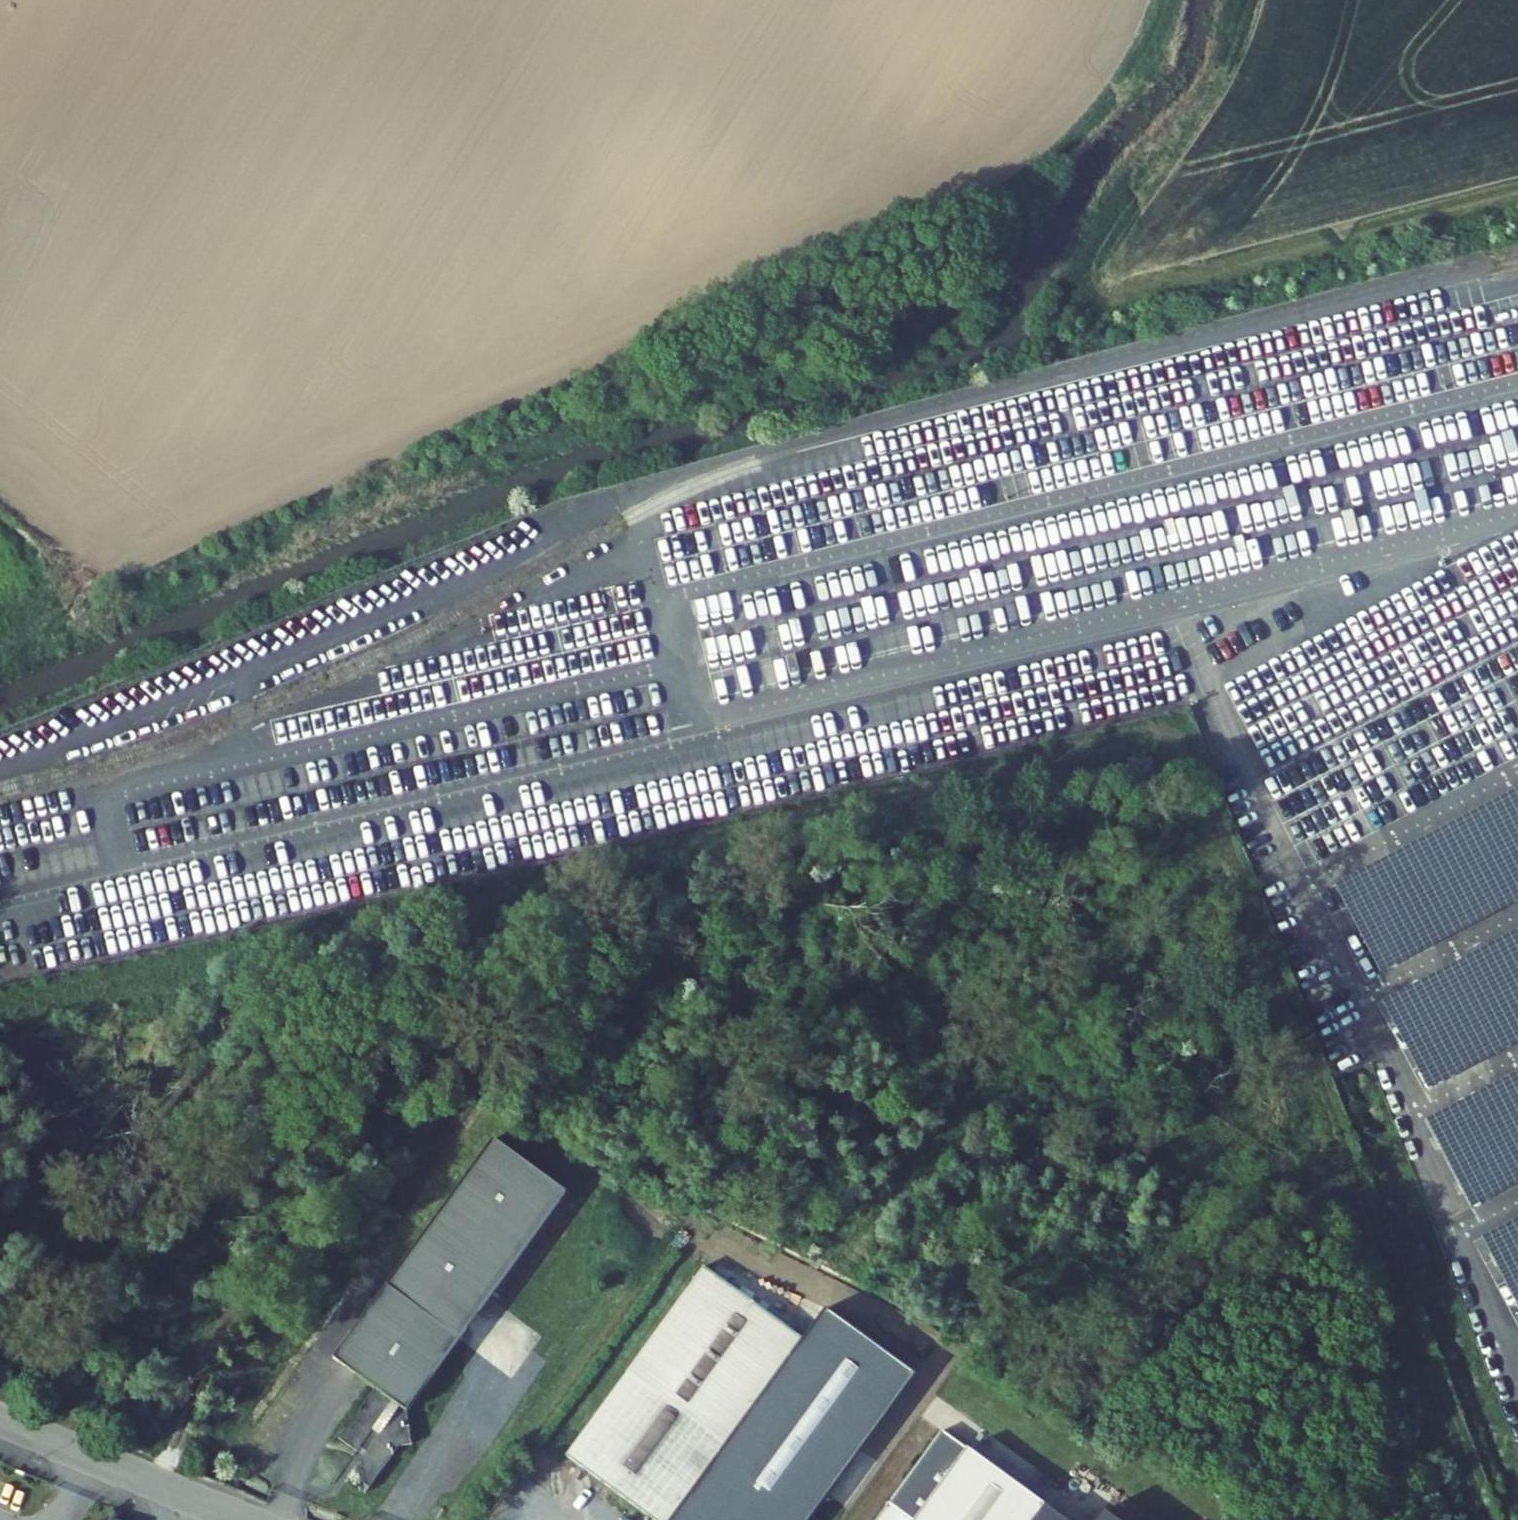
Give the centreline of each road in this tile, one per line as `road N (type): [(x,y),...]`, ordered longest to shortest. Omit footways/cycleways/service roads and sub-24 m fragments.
road 1 (residential): [(0,1418),(248,1519)]

